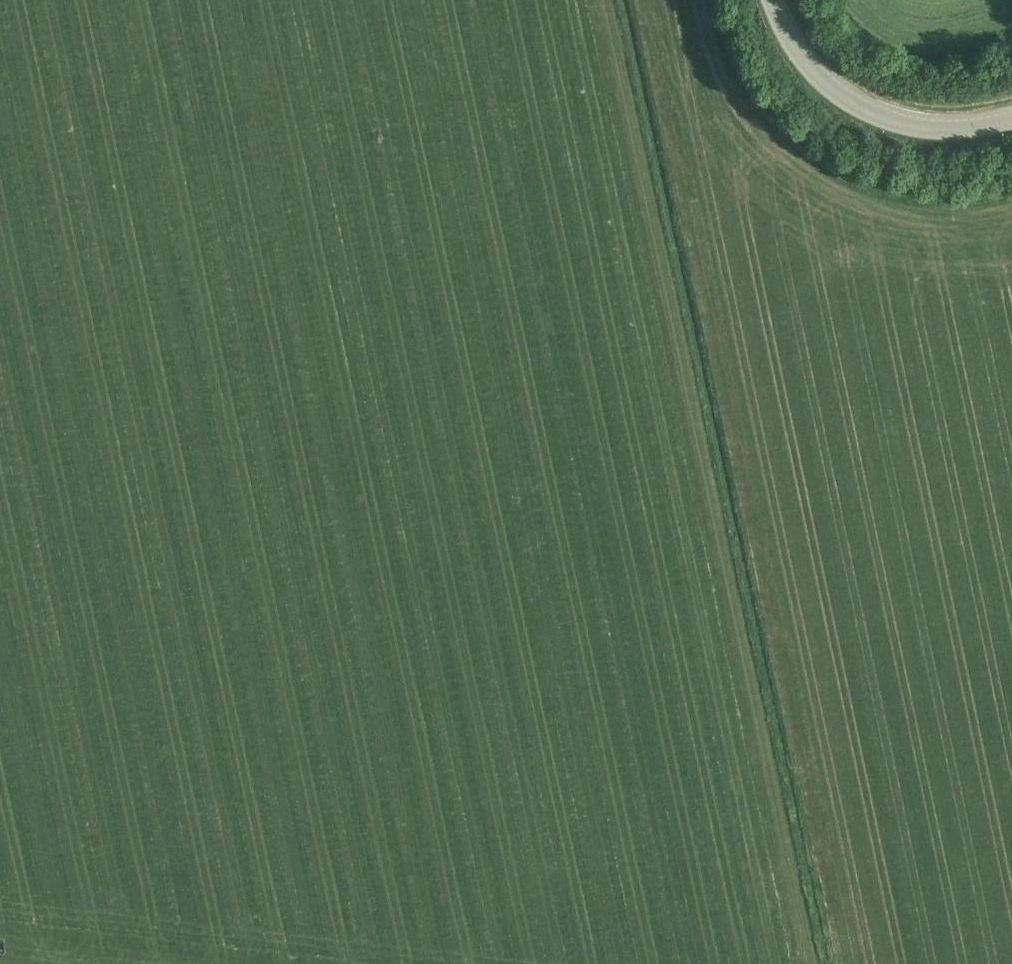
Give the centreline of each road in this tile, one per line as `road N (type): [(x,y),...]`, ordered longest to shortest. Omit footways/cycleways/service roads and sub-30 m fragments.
road 1 (tertiary): [(1011,120),(934,129),(879,120),(806,61),(775,0)]

